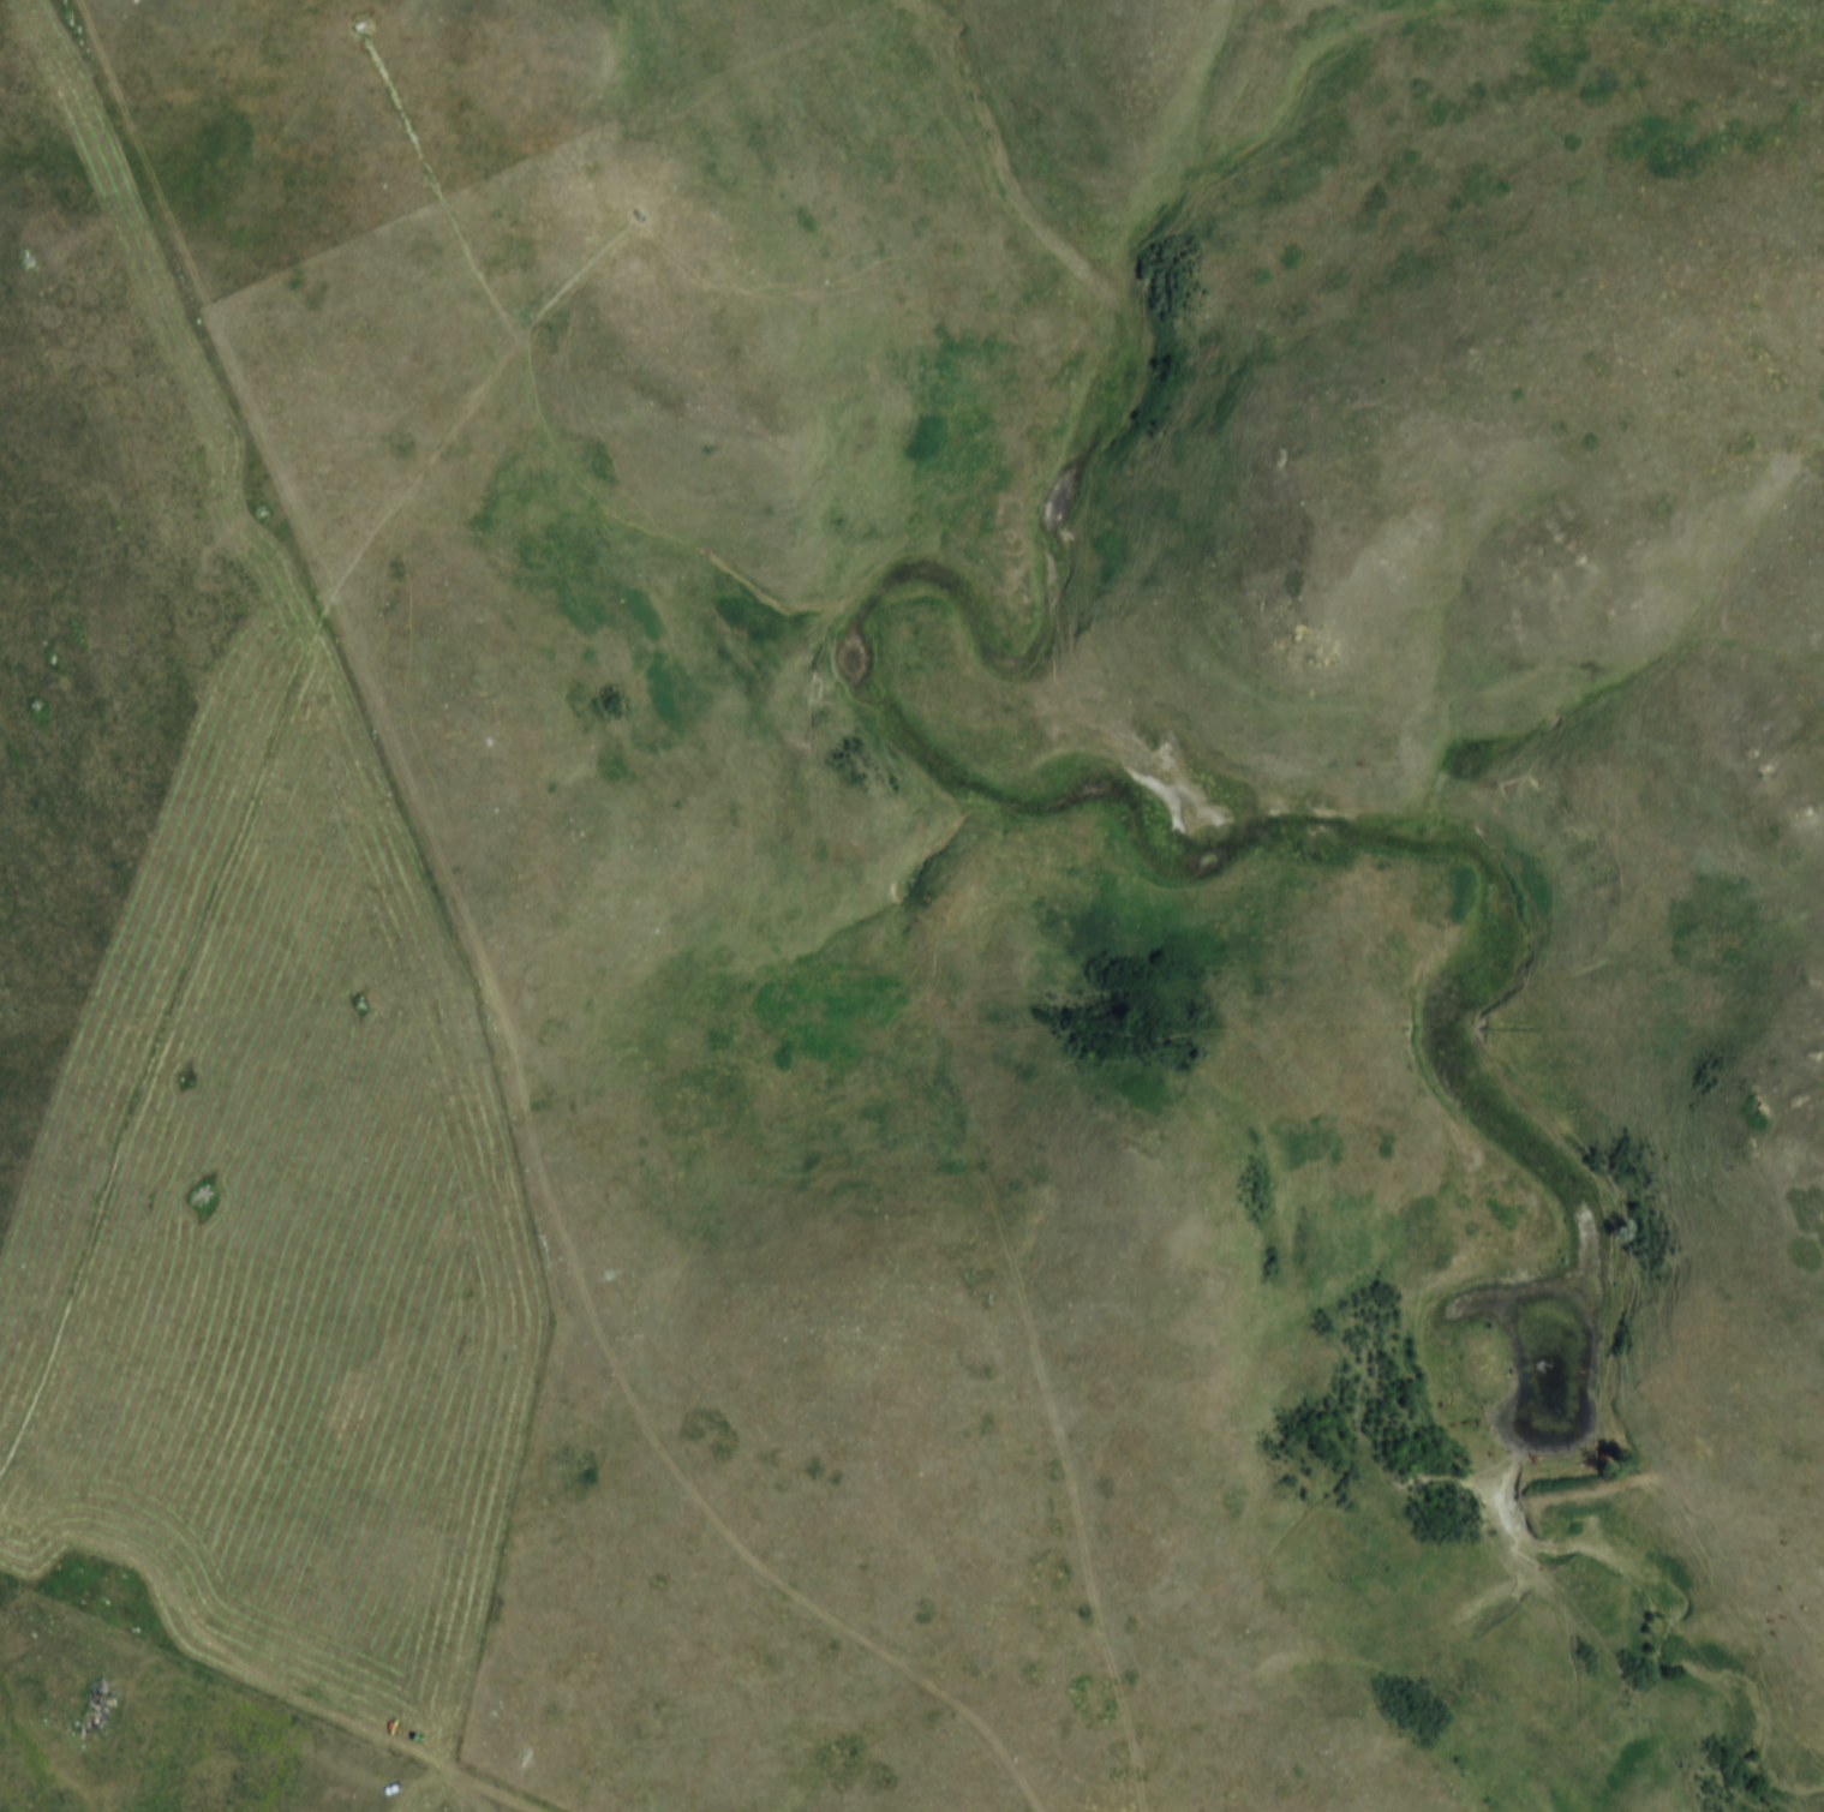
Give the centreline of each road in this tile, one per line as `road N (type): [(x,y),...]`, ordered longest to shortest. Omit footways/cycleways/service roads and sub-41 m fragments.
road 1 (track): [(554,1811),(249,1668),(165,1616),(144,1574),(0,1505)]

